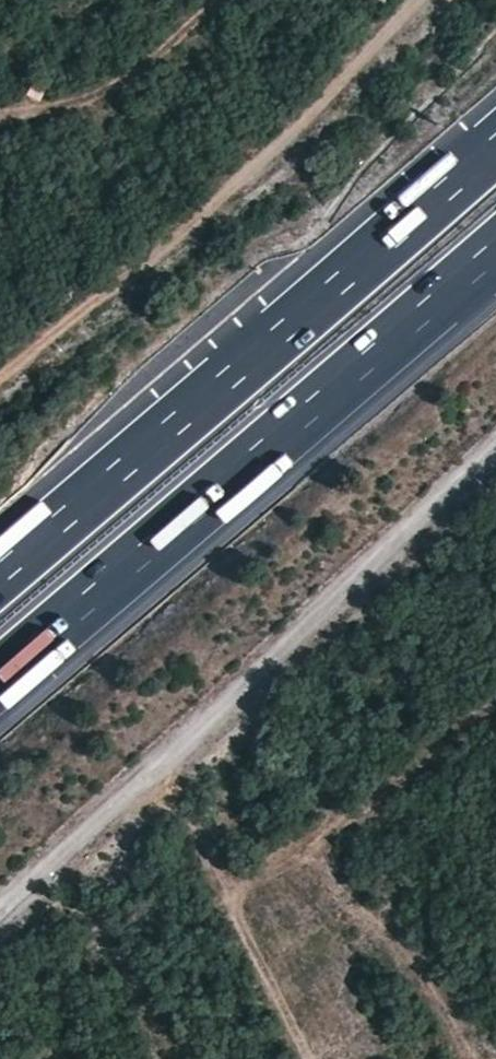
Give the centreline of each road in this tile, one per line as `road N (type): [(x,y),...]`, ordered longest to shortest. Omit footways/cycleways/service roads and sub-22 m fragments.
road 1 (track): [(0,919),(495,465)]
road 2 (motorway): [(0,675),(495,246)]
road 3 (motorway): [(495,143),(0,572)]
road 4 (track): [(0,379),(191,220),(414,0)]

